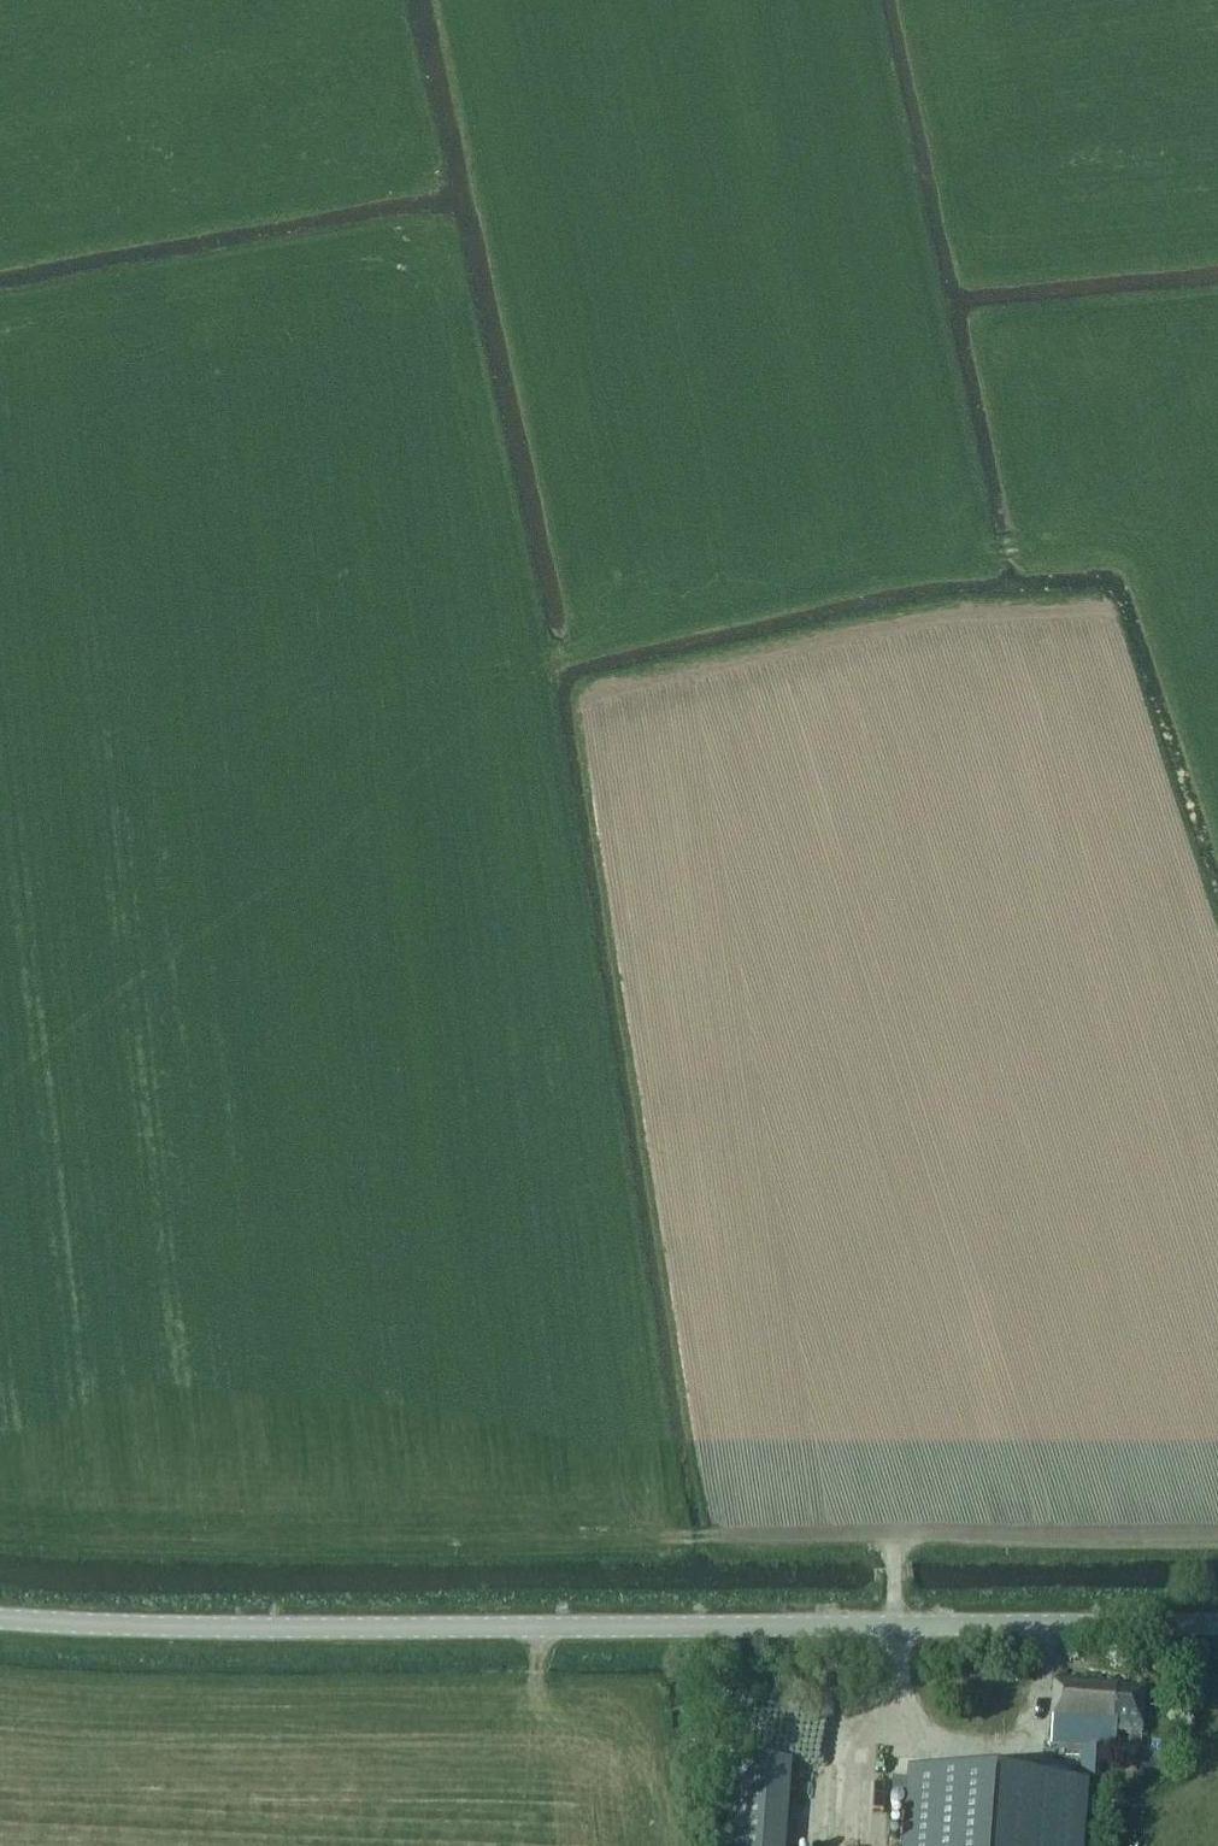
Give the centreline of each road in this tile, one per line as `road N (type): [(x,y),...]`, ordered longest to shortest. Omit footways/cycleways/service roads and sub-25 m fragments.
road 1 (tertiary): [(1217,1625),(493,1628),(0,1619)]

